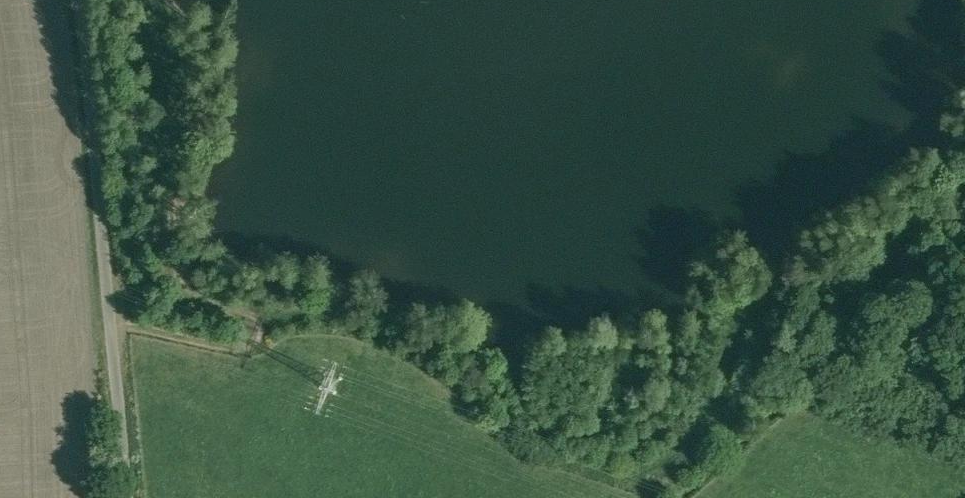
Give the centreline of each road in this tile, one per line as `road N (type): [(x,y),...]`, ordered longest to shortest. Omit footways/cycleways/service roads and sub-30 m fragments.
road 1 (unclassified): [(136,497),(72,0)]

